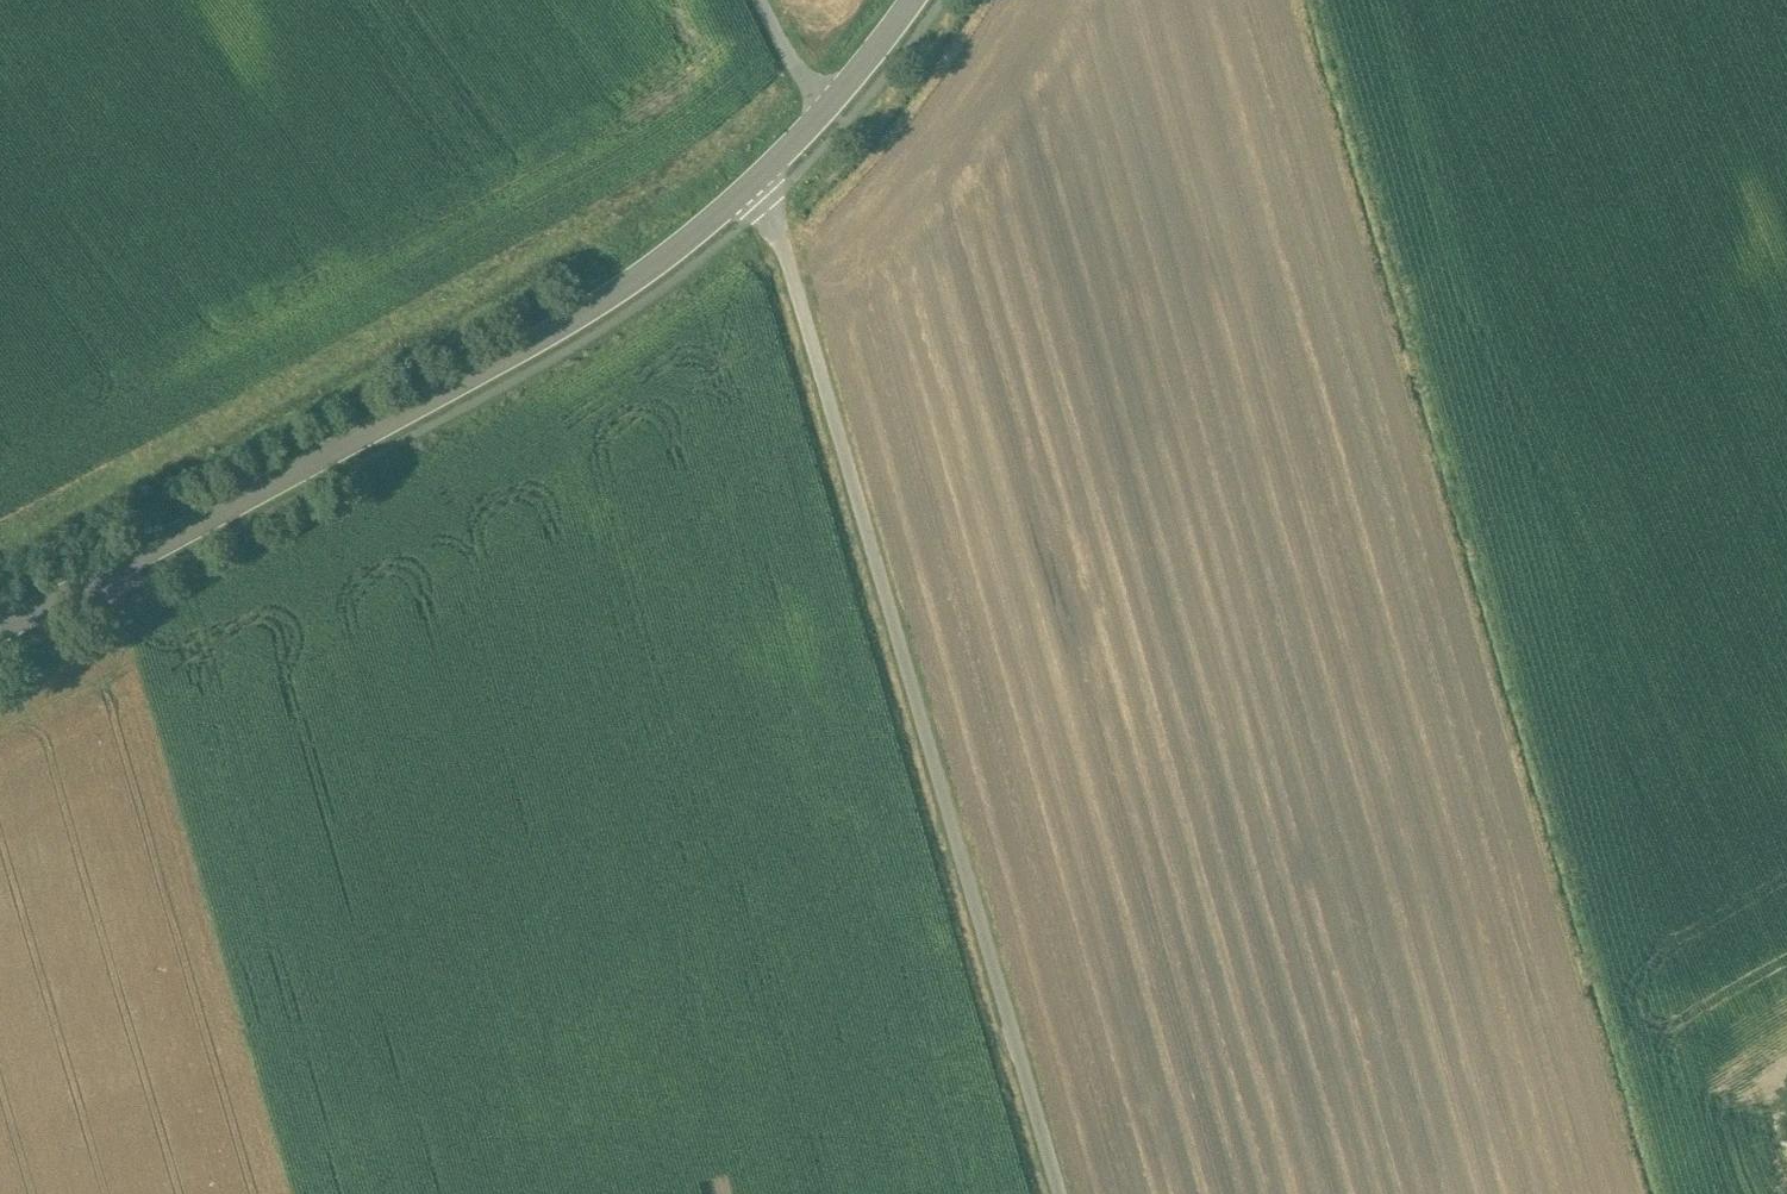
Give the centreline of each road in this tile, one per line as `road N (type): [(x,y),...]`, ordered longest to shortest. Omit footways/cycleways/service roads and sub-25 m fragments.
road 1 (unclassified): [(762,183),(1053,1193)]
road 2 (unclassified): [(0,629),(626,292),(762,183)]
road 3 (unclassified): [(762,183),(914,0)]

